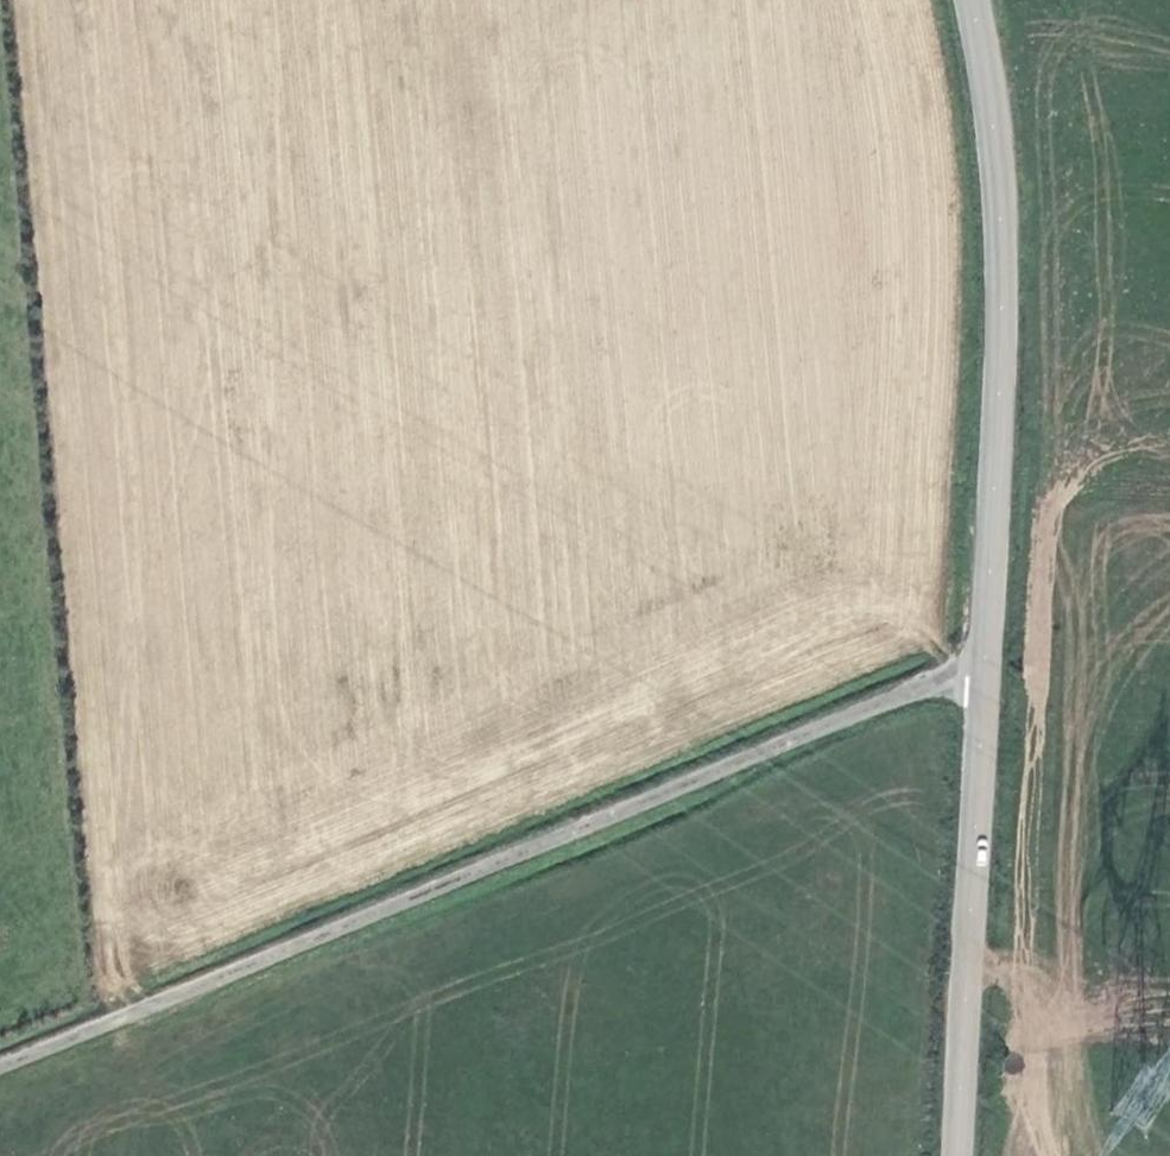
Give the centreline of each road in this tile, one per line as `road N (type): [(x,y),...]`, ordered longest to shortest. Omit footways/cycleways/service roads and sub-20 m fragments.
road 1 (unclassified): [(994,674),(942,674),(0,1060)]
road 2 (tertiary): [(976,0),(1004,221),(994,674)]
road 3 (tertiary): [(994,674),(962,1155)]

